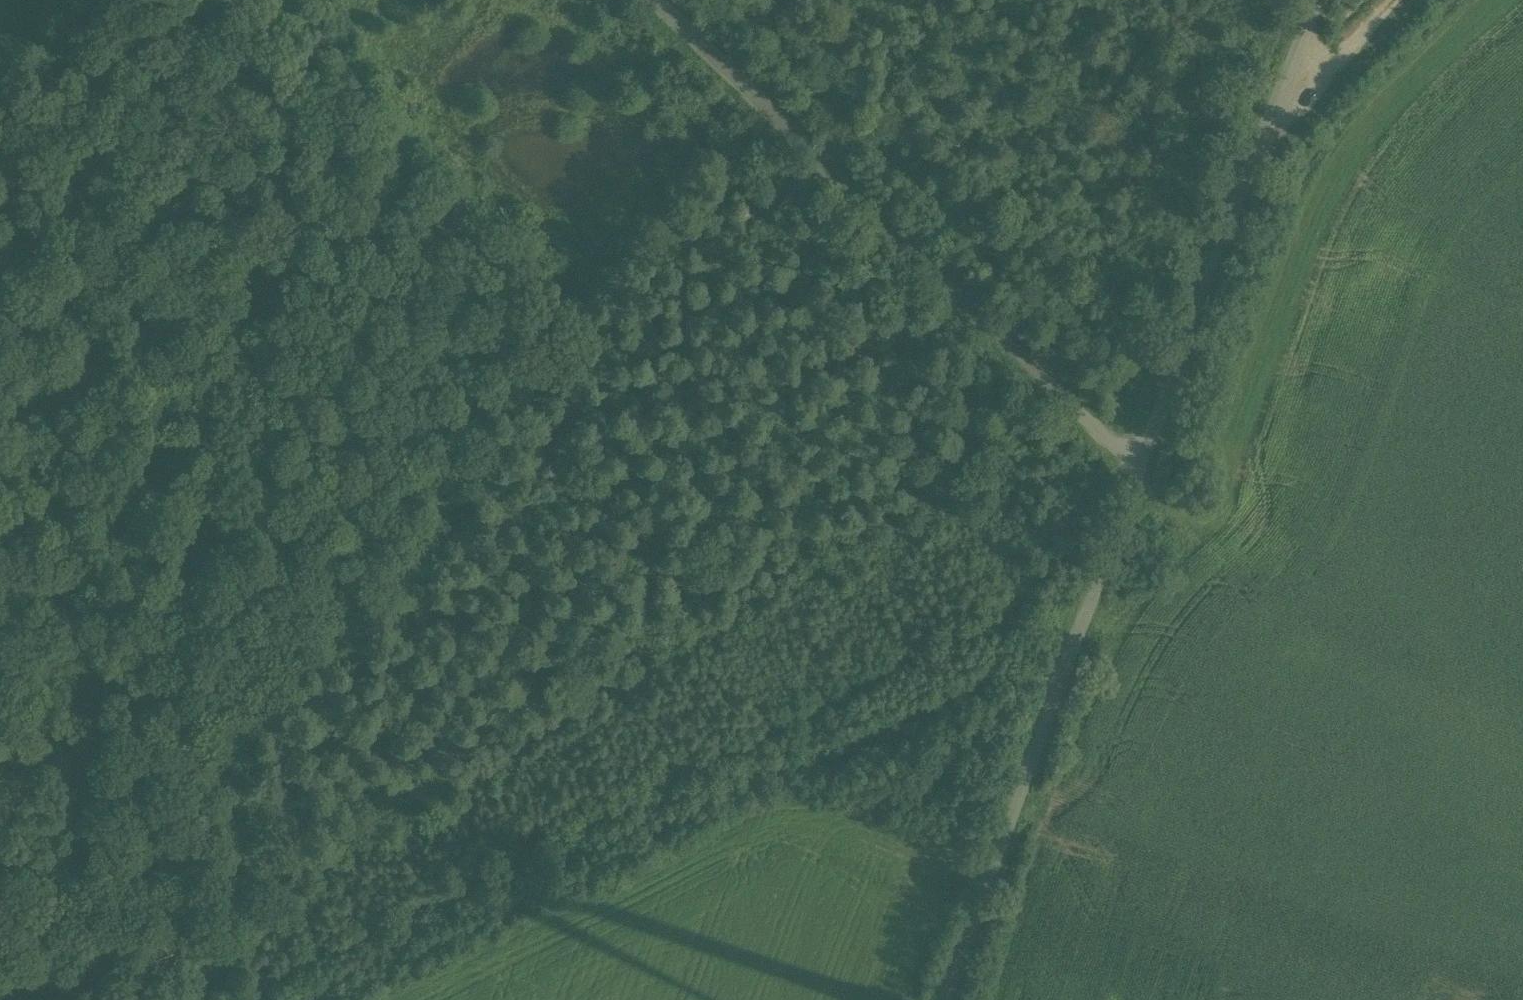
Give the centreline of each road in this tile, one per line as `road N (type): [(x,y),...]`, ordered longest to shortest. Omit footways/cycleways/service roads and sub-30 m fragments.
road 1 (unclassified): [(669,0),(1141,463)]
road 2 (unclassified): [(948,999),(1141,463)]
road 3 (unclassified): [(1141,463),(1329,0)]

